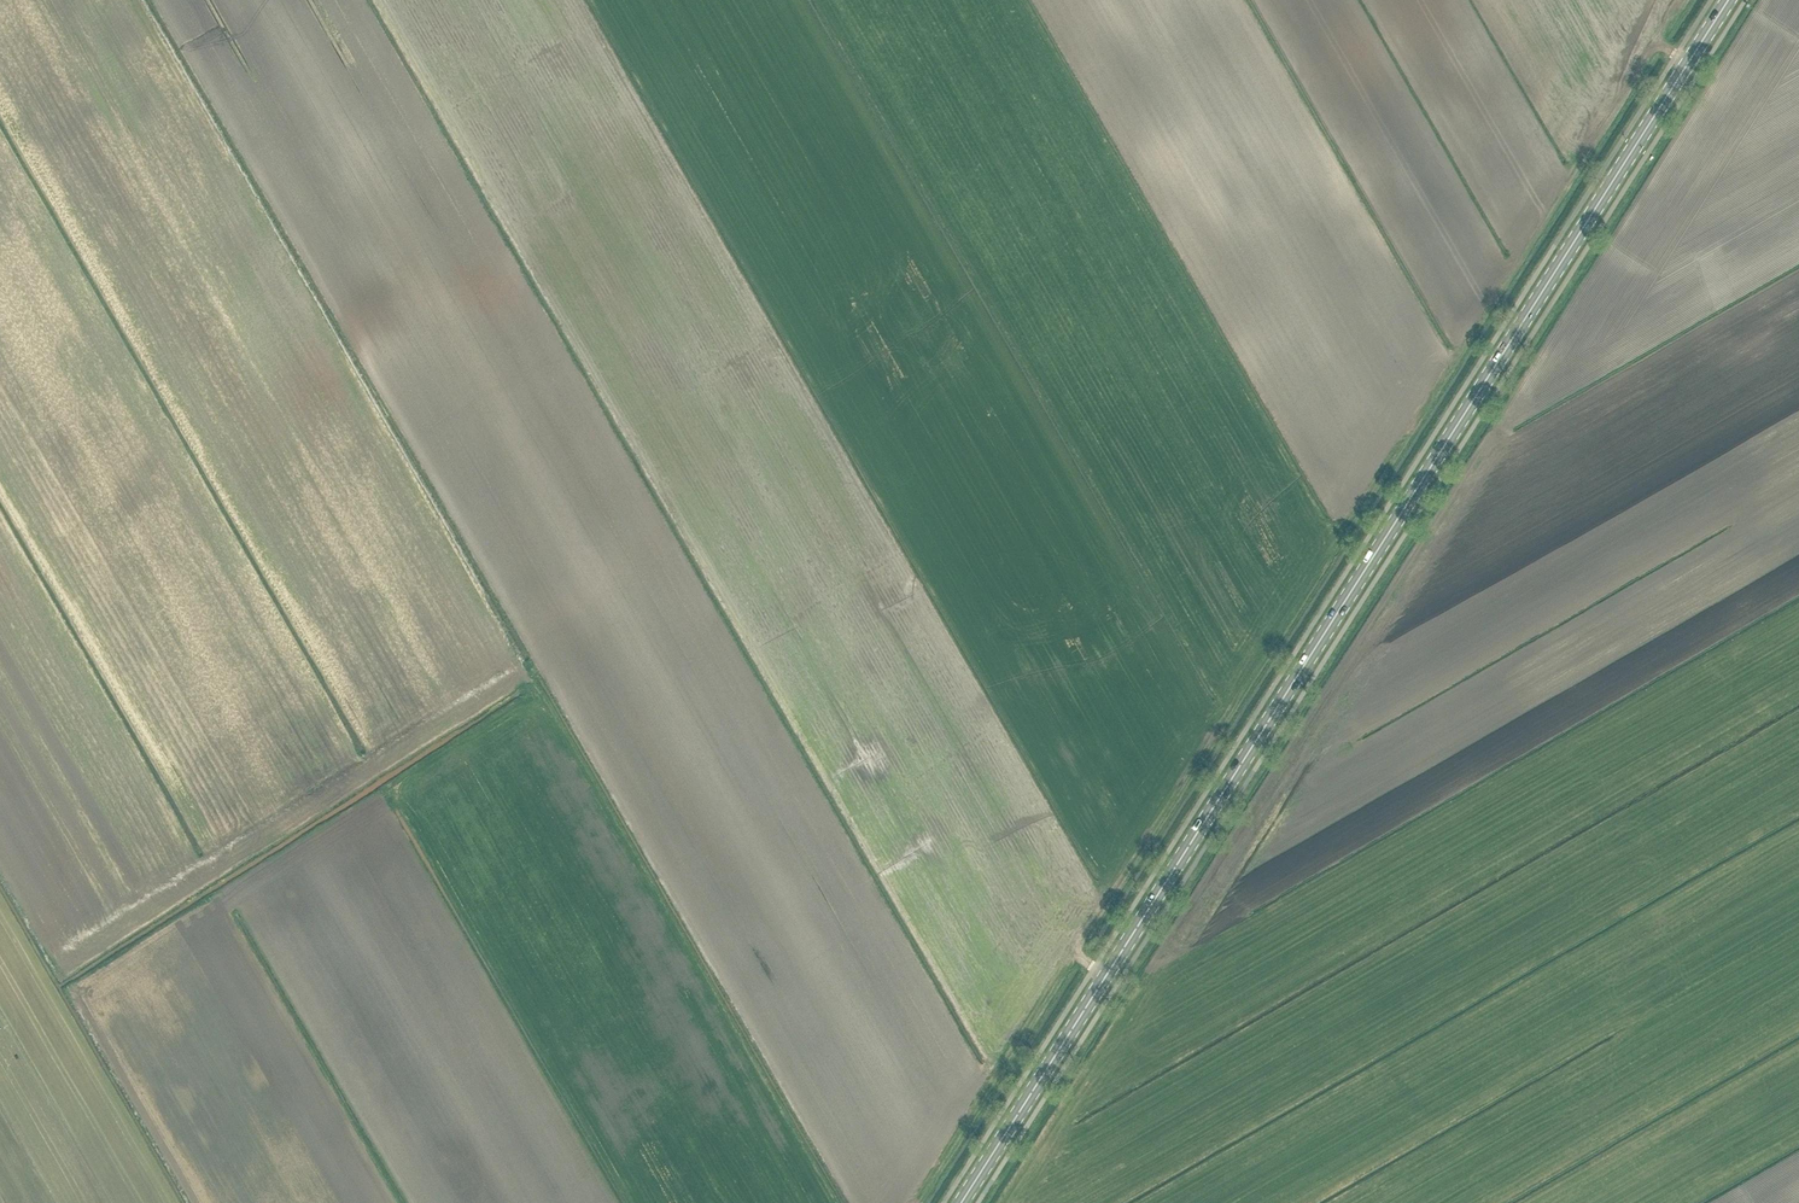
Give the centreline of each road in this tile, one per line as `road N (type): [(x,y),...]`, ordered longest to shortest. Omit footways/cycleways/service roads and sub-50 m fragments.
road 1 (primary): [(960,1202),(1728,0)]

